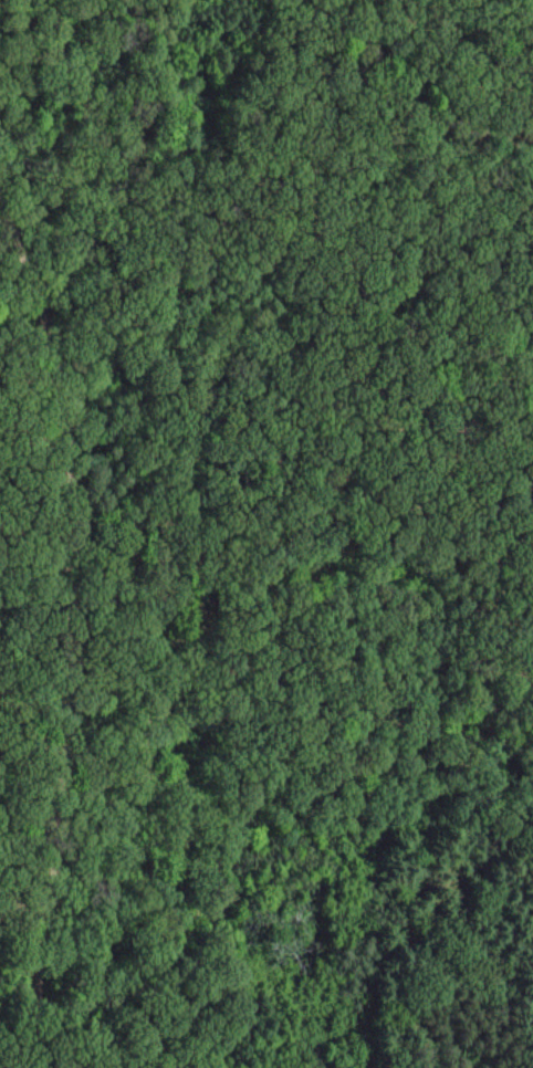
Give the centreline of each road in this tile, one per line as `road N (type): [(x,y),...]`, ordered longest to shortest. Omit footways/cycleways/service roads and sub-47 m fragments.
road 1 (track): [(35,1067),(30,978),(61,787),(73,580),(52,370),(35,293),(0,203)]
road 2 (track): [(69,663),(127,598),(136,576),(139,452),(191,363),(338,273),(532,195)]

